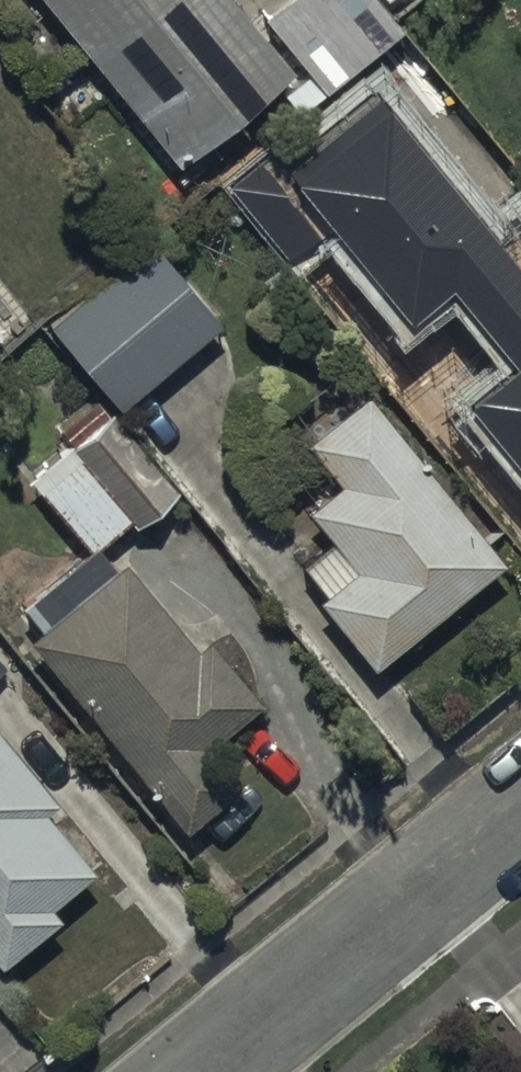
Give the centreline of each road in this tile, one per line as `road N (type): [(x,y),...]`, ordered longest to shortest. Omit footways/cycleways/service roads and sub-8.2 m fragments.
road 1 (residential): [(201,1071),(520,810)]

